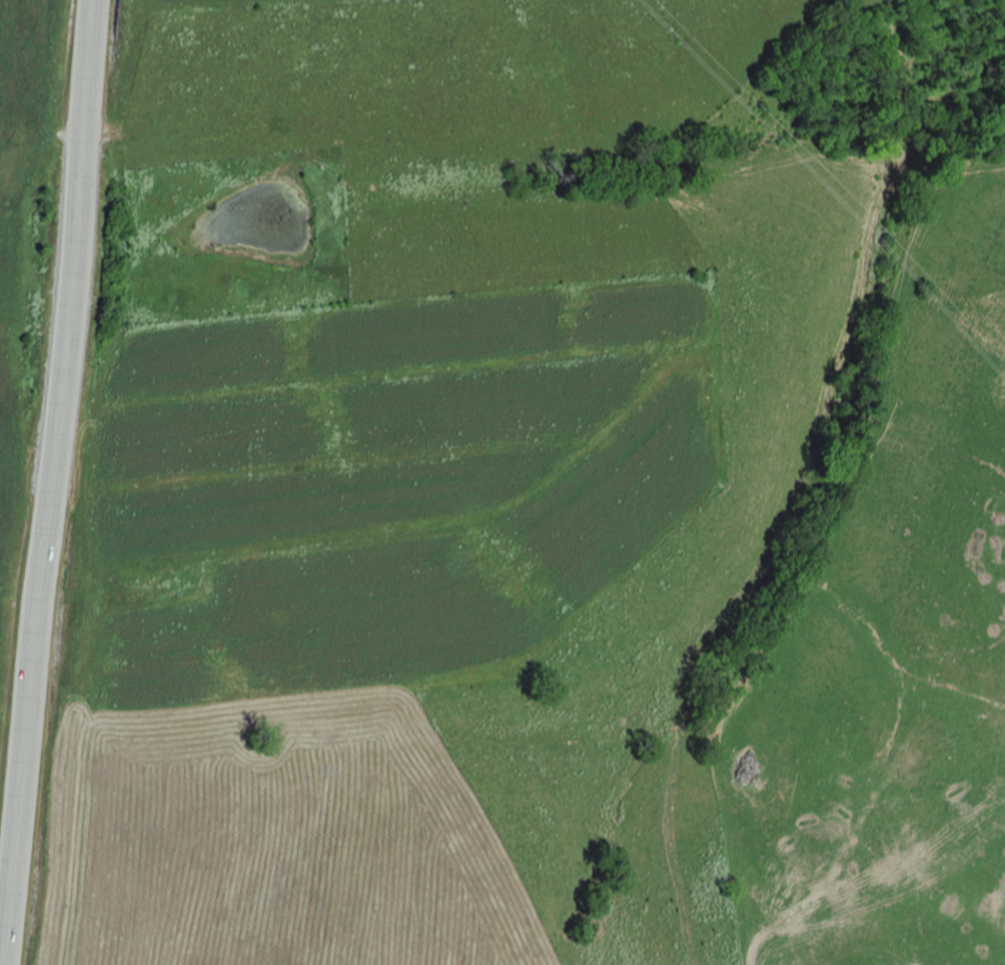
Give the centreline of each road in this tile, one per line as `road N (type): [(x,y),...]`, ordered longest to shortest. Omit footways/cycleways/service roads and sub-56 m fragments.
road 1 (primary): [(6,947),(95,0)]
road 2 (residential): [(800,964),(784,833)]

